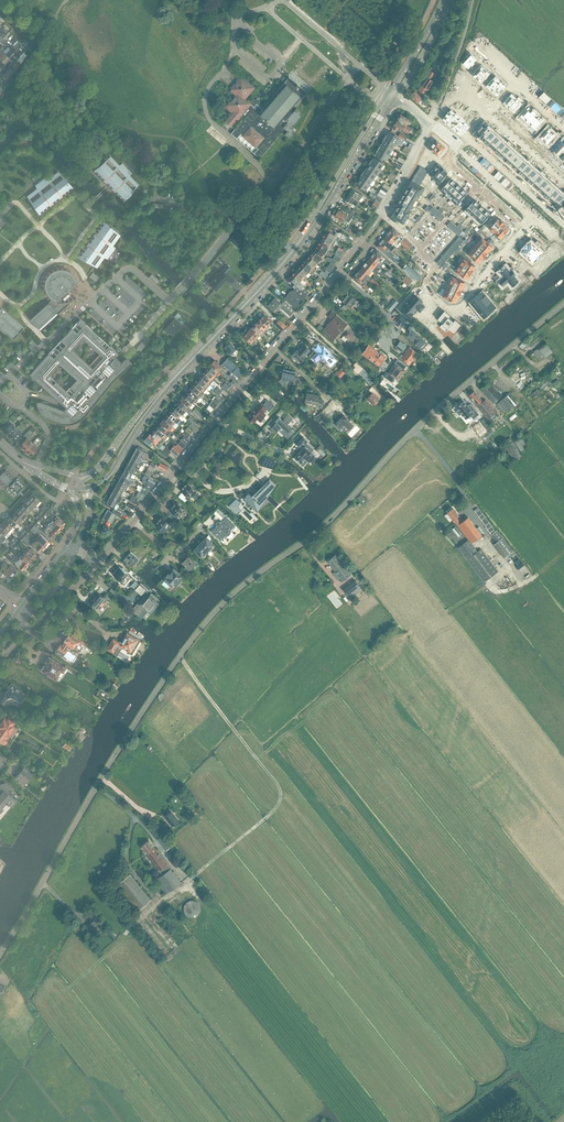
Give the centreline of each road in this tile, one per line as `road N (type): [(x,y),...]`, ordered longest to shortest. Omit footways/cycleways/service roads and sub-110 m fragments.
road 1 (residential): [(0,954),(145,709),(216,611),(327,523),(431,415),(563,304)]
road 2 (track): [(180,657),(279,787),(280,803),(143,918)]
road 3 (residential): [(0,383),(125,272),(172,299),(227,235),(238,210)]
road 4 (residential): [(525,231),(464,303),(447,306),(428,290),(434,270),(418,253),(477,188)]
road 5 (residential): [(132,520),(274,348)]
road 6 (secondary): [(164,390),(299,243)]
road 7 (secondary): [(390,90),(299,243)]
road 8 (secondary): [(299,243),(396,96)]
road 9 (residential): [(338,271),(430,123)]
road 10 (residential): [(1,659),(99,561)]
road 11 (residential): [(563,224),(466,136)]
road 12 (secondary): [(85,488),(110,474),(164,390)]
road 13 (secondary): [(164,390),(97,470),(80,478)]

